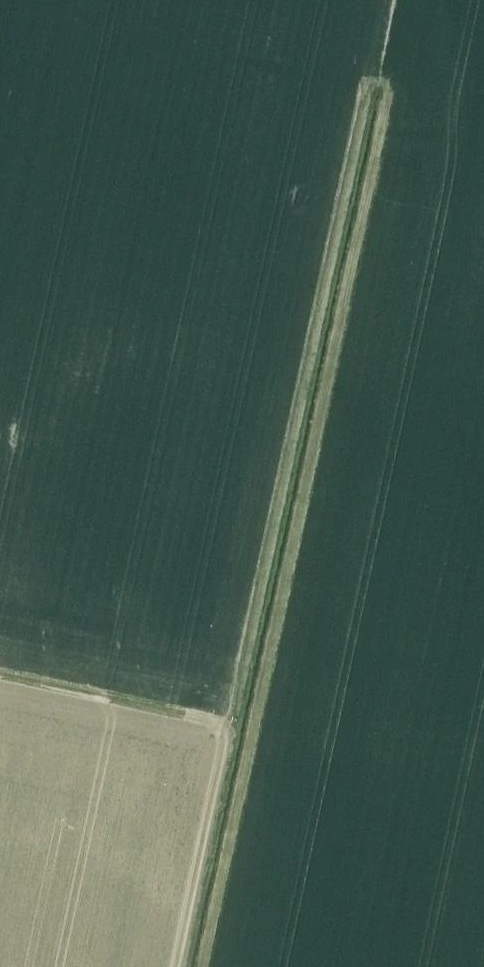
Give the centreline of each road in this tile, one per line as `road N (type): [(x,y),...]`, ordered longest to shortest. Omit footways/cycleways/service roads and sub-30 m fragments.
road 1 (track): [(178,966),(390,0)]
road 2 (track): [(207,966),(390,101)]

